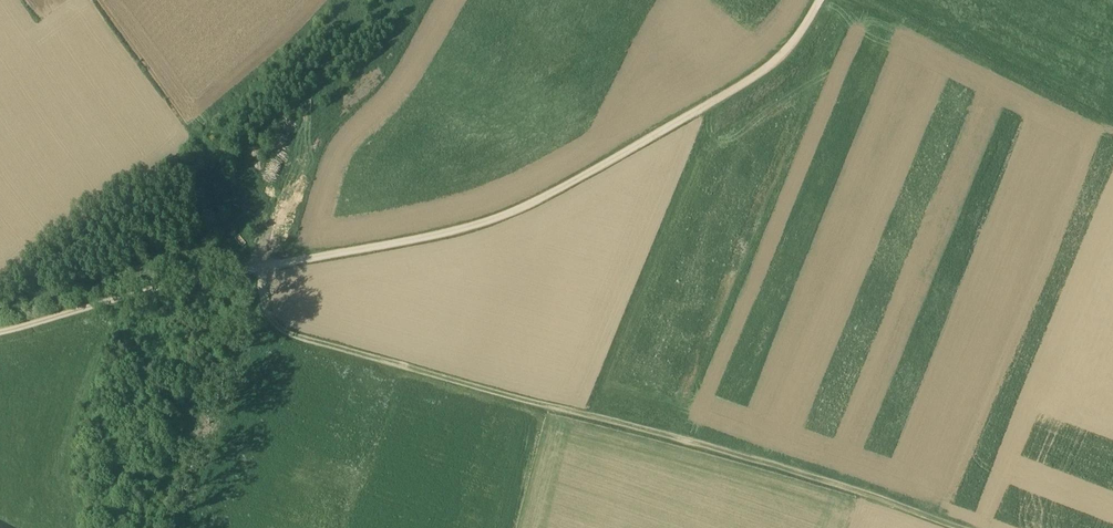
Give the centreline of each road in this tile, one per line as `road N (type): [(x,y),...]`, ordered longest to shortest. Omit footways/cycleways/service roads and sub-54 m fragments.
road 1 (track): [(259,268),(269,317),(296,335),(740,456),(961,527)]
road 2 (track): [(259,268),(452,234),(552,202),(775,64),(822,0)]
road 3 (track): [(0,330),(259,268)]

